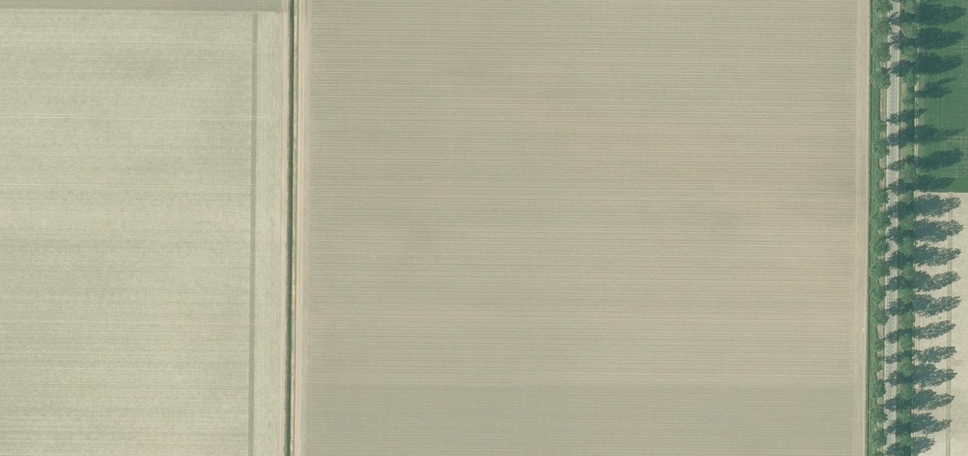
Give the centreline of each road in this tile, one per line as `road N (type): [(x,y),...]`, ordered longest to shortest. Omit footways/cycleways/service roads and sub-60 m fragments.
road 1 (unclassified): [(893,0),(889,455)]

